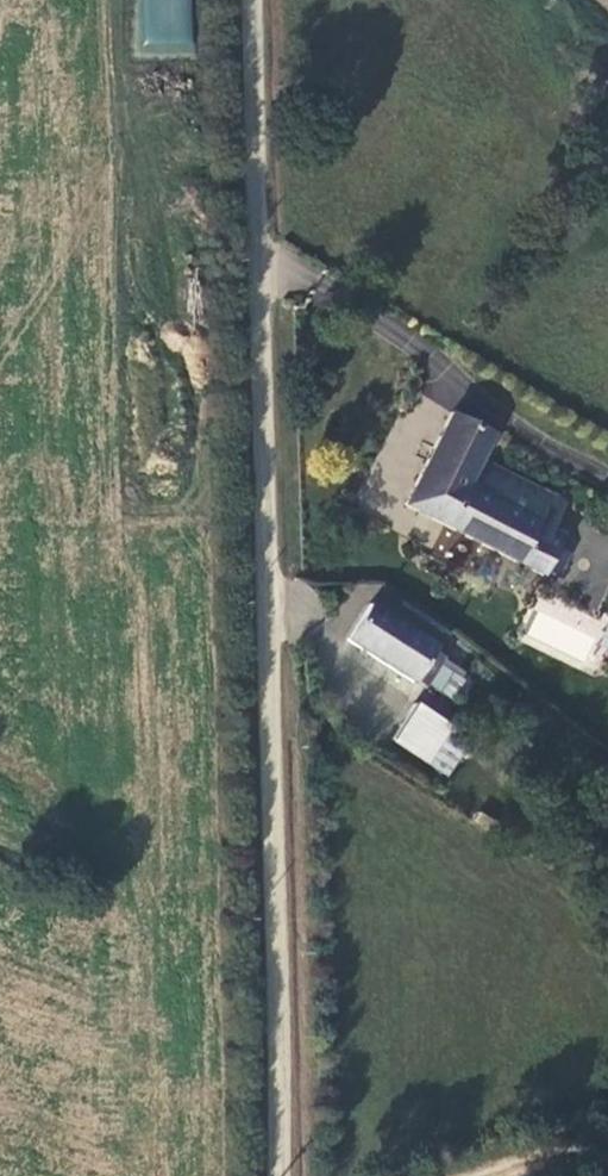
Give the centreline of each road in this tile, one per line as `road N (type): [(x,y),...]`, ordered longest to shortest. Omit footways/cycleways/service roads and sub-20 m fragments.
road 1 (tertiary): [(277,1175),(251,0)]

